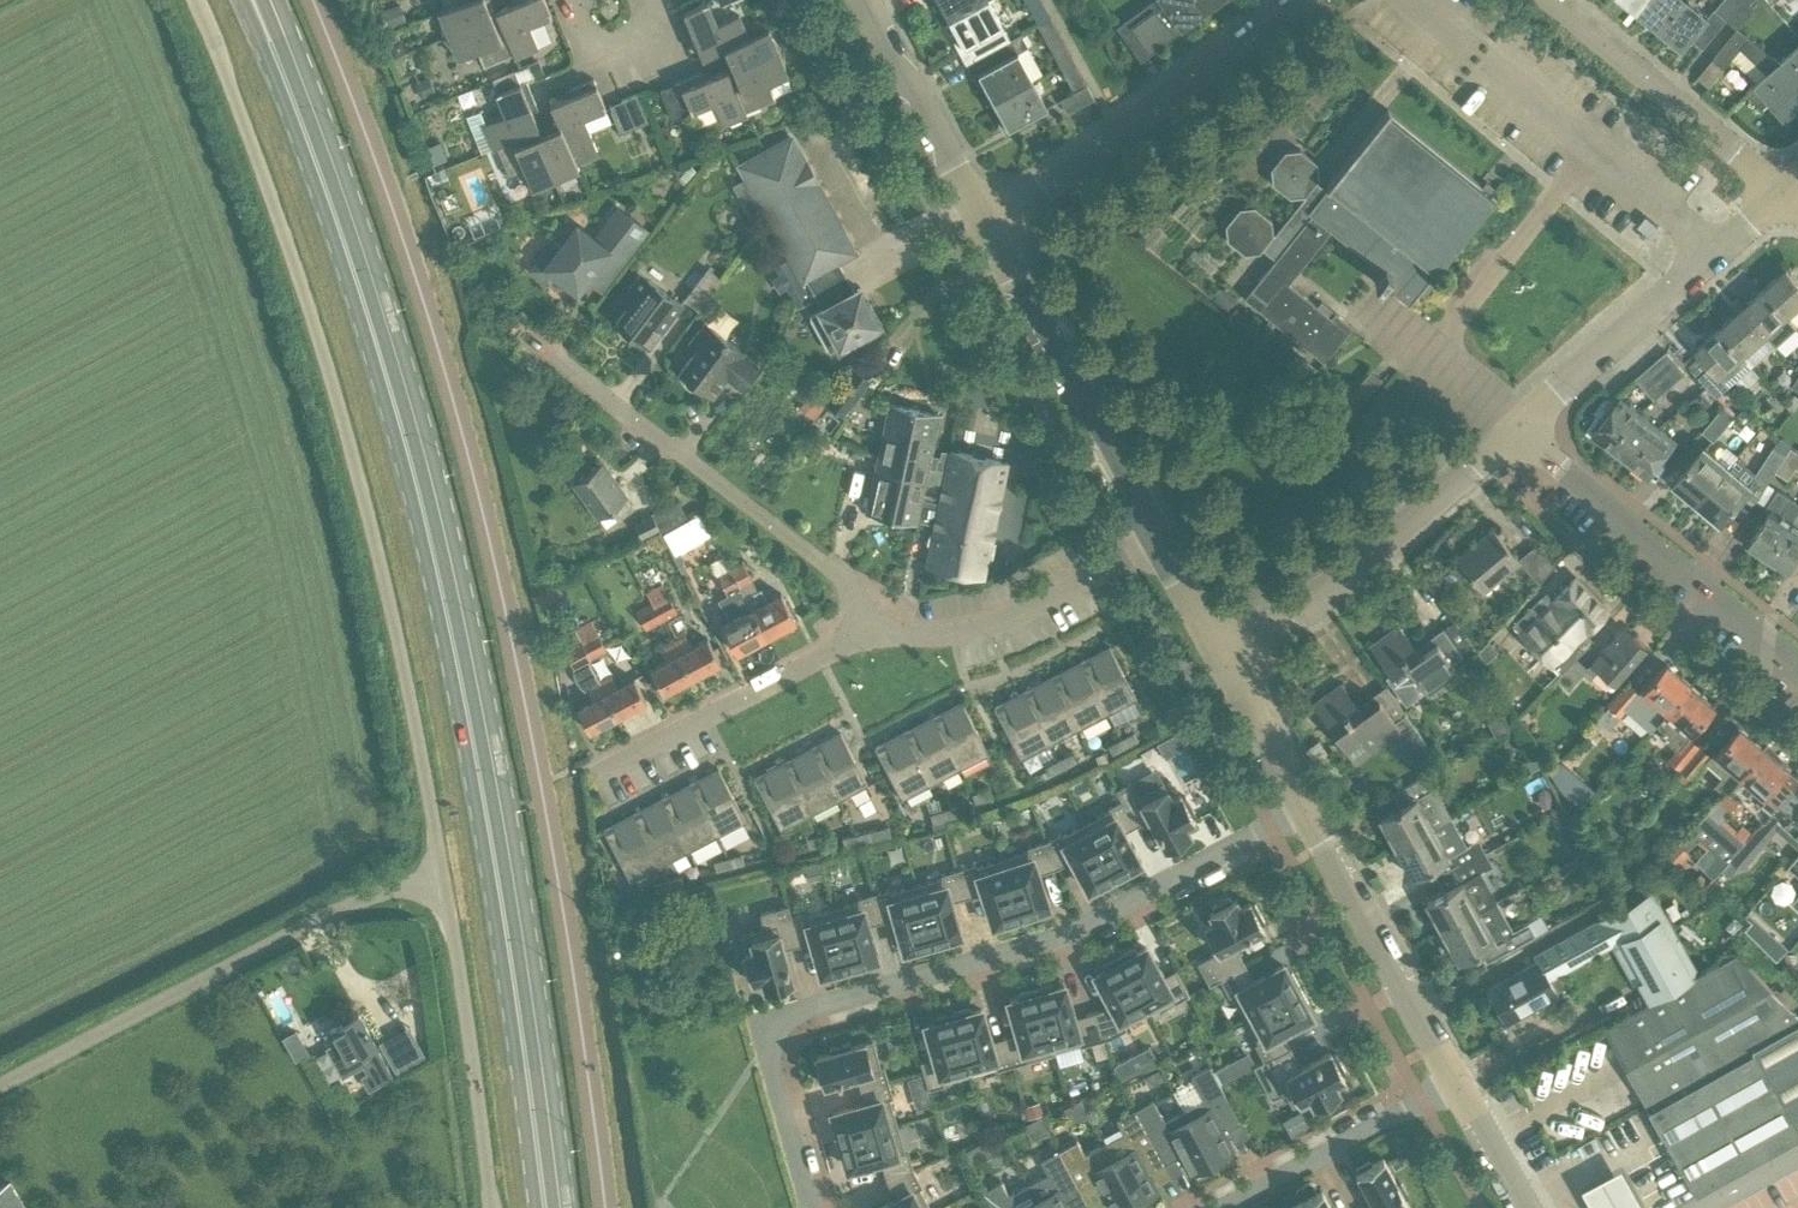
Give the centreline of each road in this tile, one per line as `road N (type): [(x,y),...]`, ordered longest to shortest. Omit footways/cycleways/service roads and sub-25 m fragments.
road 1 (primary): [(546,1207),(493,842),(425,513),(317,160),(253,0)]
road 2 (unclassified): [(610,1207),(591,1036),(546,781),(452,381),(368,124),(318,0)]
road 3 (residential): [(1272,827),(1069,932),(780,1019),(768,1044),(813,1207)]
road 4 (unclassified): [(0,1083),(322,917),(443,868)]
road 5 (residential): [(867,633),(843,577),(559,362)]
road 6 (residential): [(985,220),(1043,187),(1294,0)]
road 7 (residential): [(1227,661),(1520,429)]
road 8 (residential): [(1797,667),(1520,429)]
road 9 (tertiary): [(1157,537),(985,220)]
road 10 (residential): [(1520,429),(1782,192)]
road 11 (unclassified): [(490,1207),(461,949),(443,868)]
road 12 (tertiary): [(1457,1083),(1305,809)]
road 13 (residential): [(1157,537),(992,624),(867,633)]
road 14 (residential): [(1782,192),(1553,0)]
road 15 (residential): [(867,633),(609,762)]
road 16 (tertiary): [(985,220),(865,0)]
road 17 (residential): [(1224,1207),(1423,1102)]
road 18 (tertiary): [(1305,809),(1227,661)]
road 19 (tertiary): [(1227,661),(1157,537)]
road 20 (tertiary): [(1526,1207),(1457,1083)]
road 21 (residential): [(574,0),(596,42),(619,47),(646,32),(650,8)]

